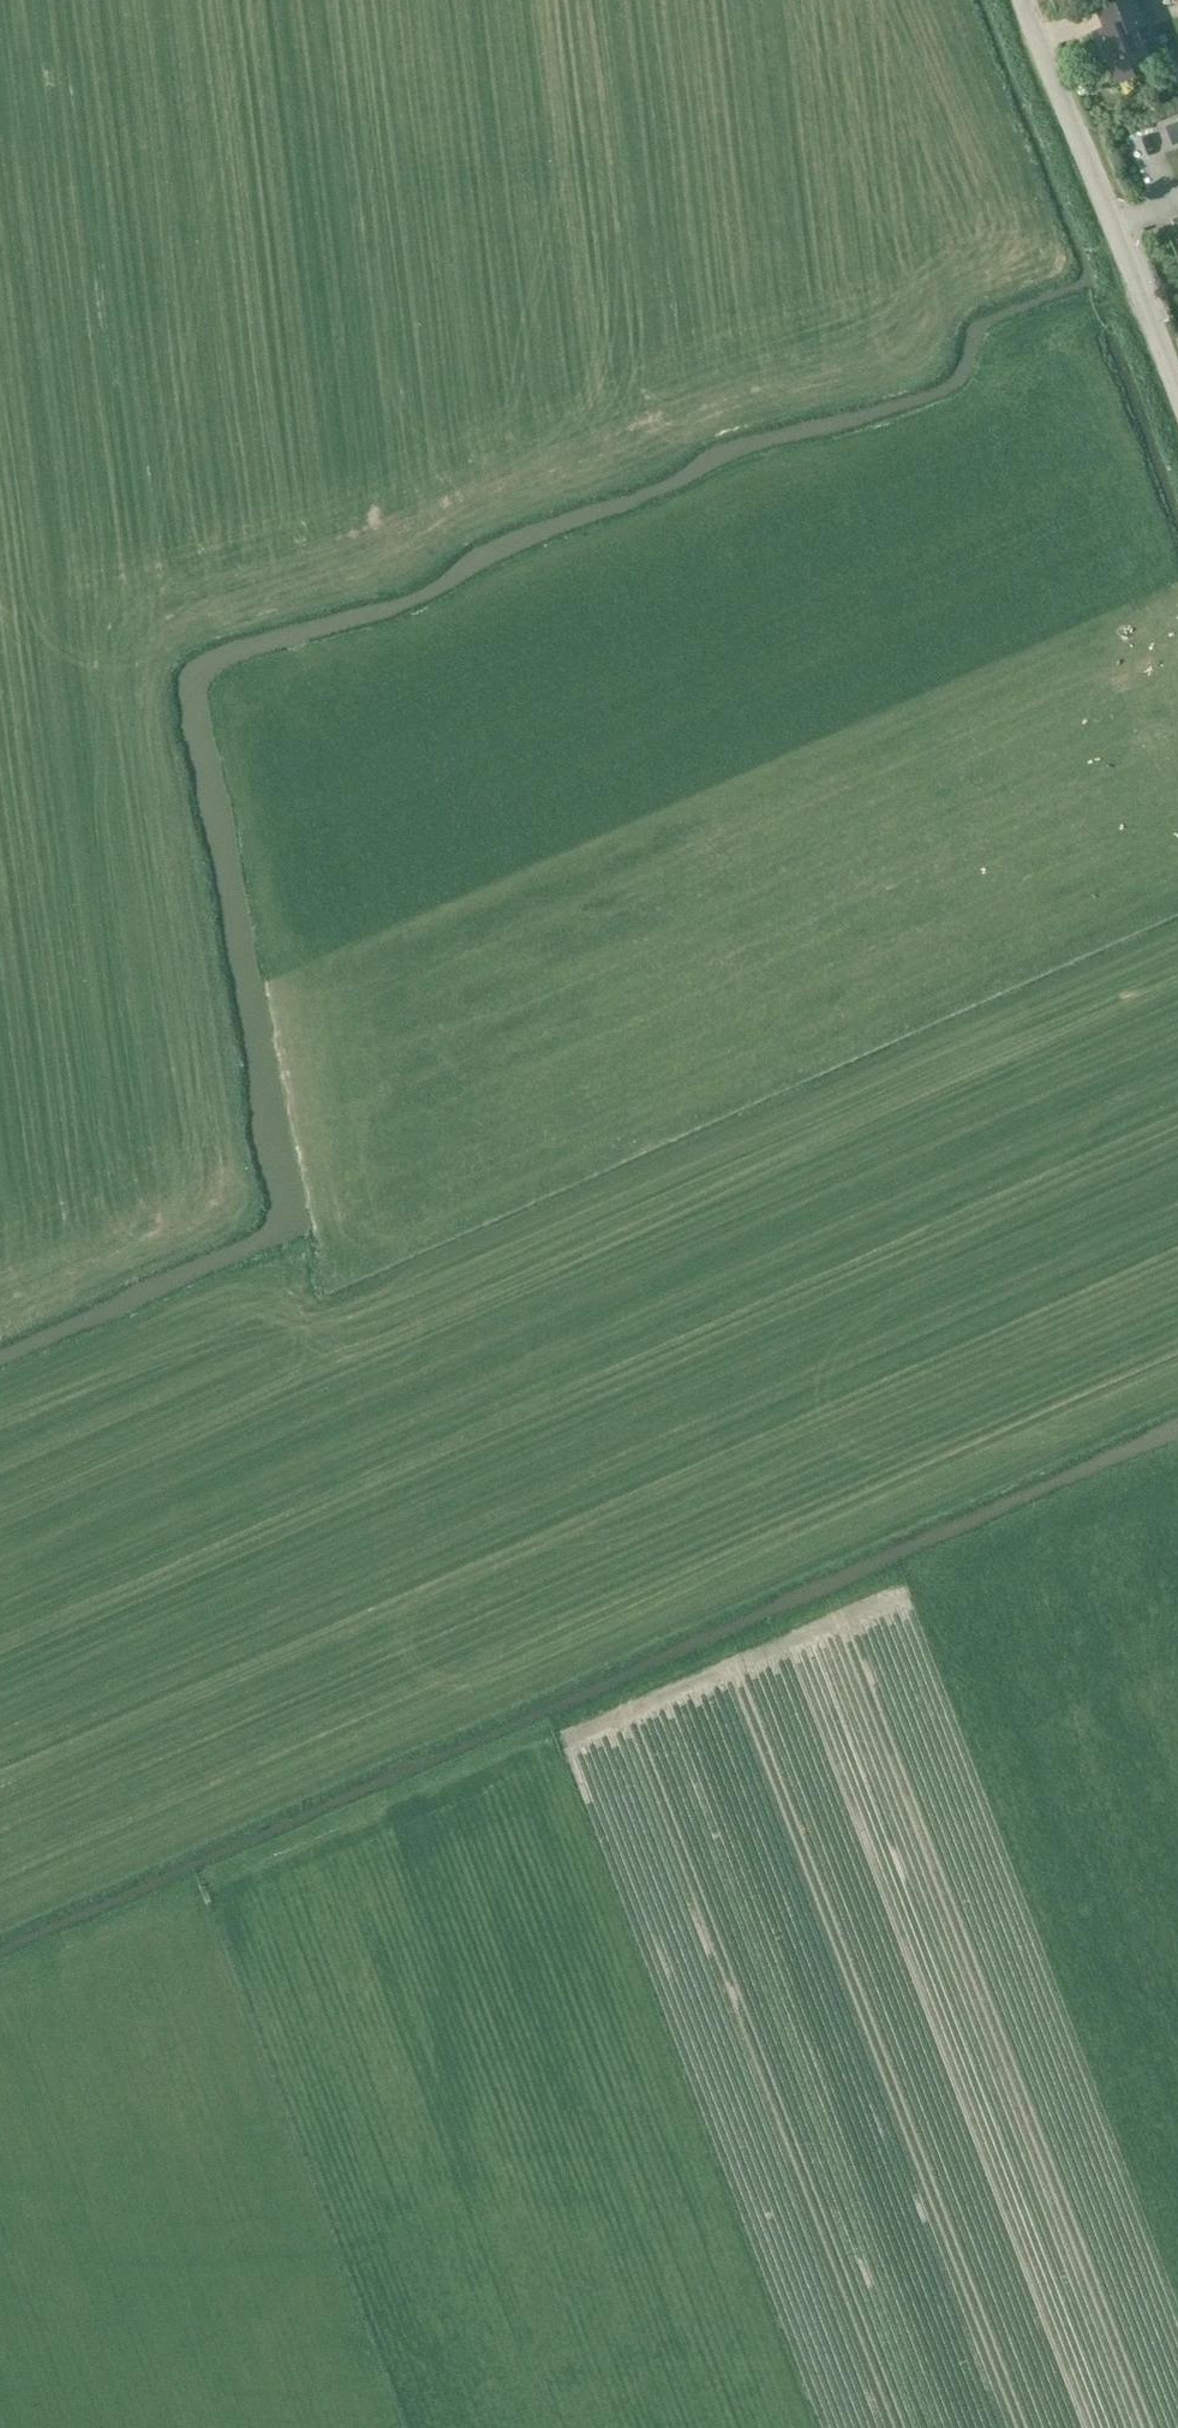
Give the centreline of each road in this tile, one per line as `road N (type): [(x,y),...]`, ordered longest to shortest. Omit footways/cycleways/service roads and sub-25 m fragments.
road 1 (unclassified): [(1177,393),(1023,0)]

